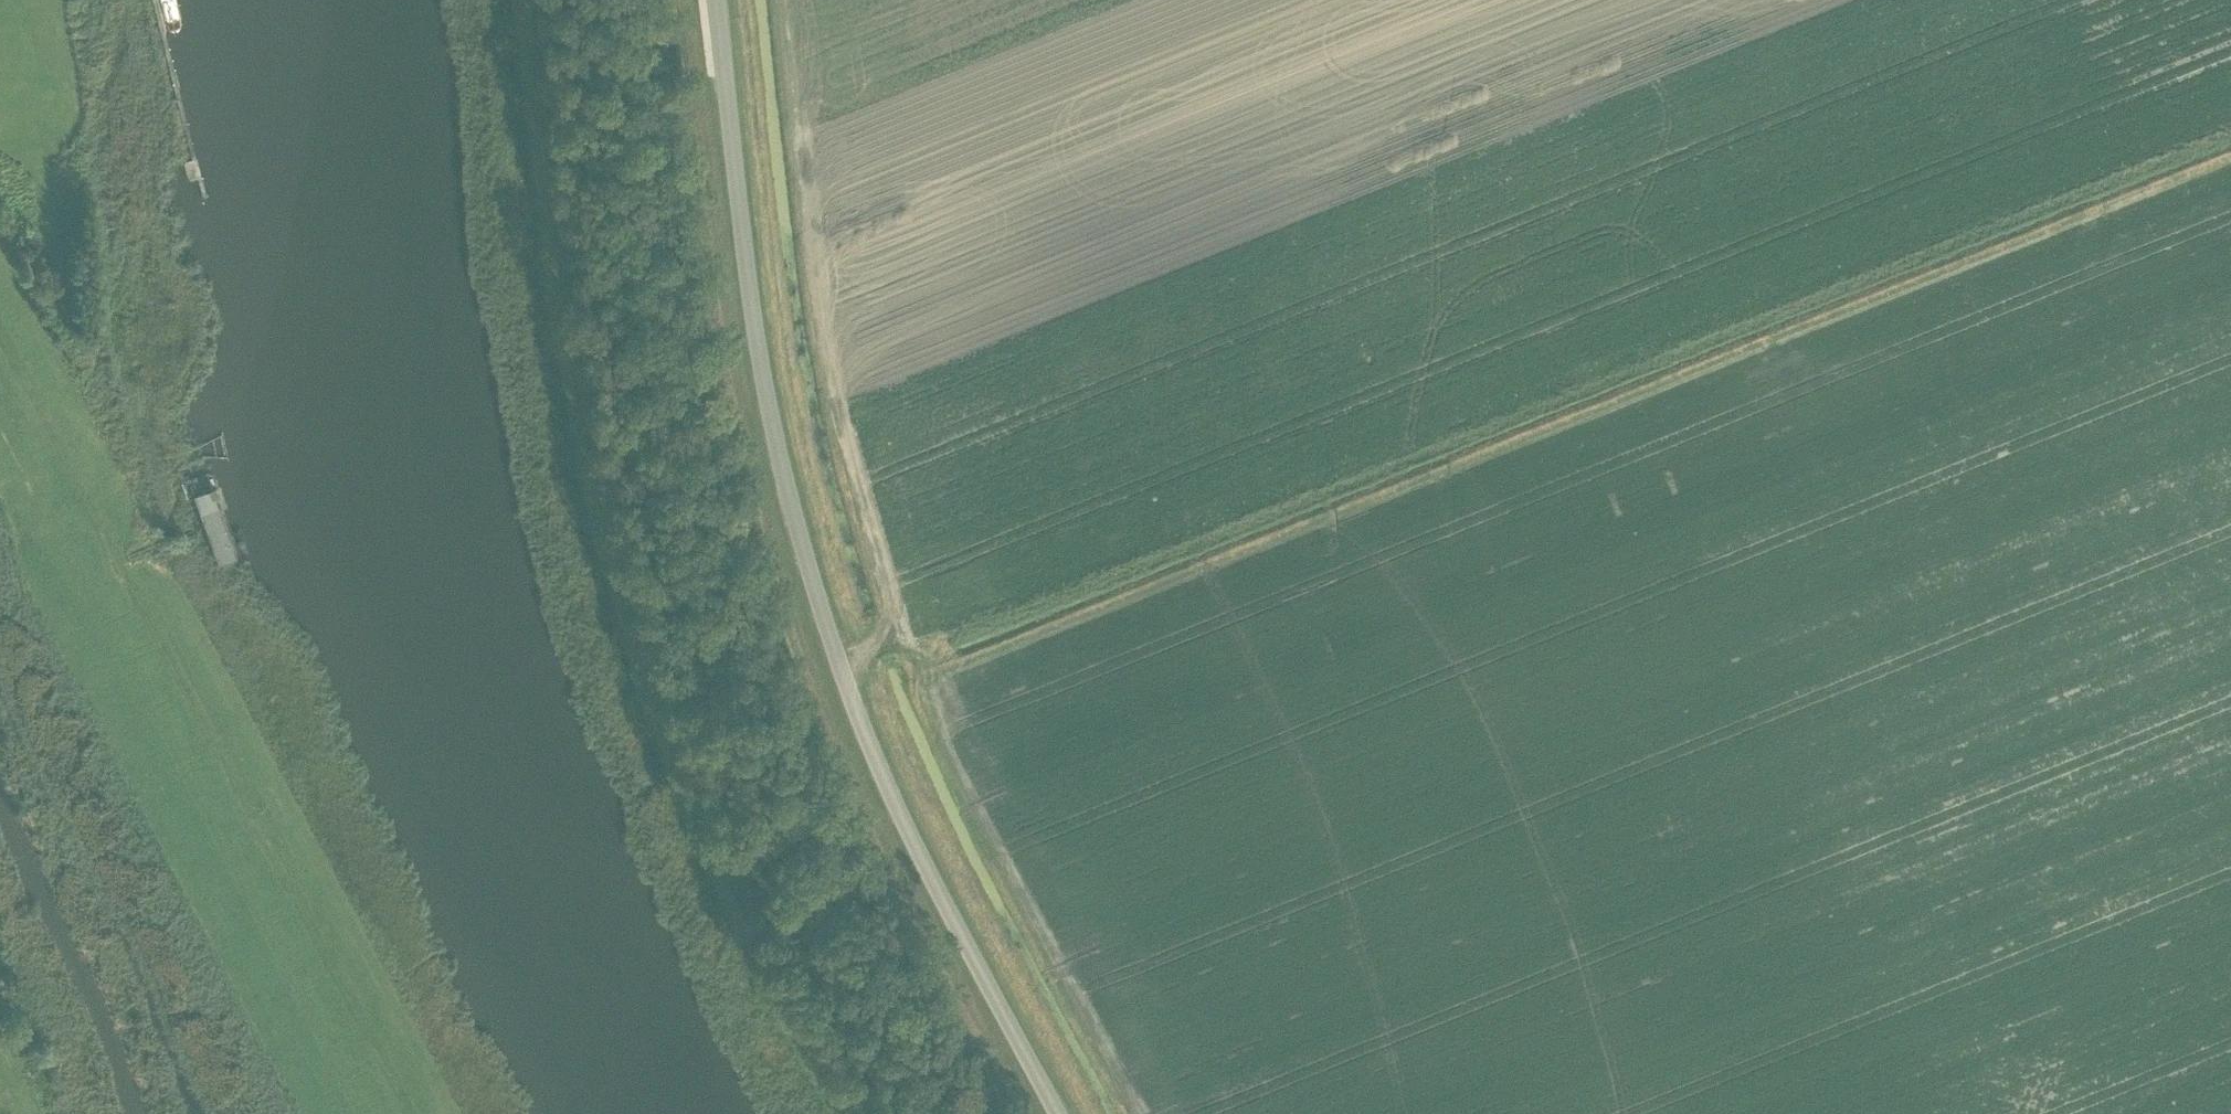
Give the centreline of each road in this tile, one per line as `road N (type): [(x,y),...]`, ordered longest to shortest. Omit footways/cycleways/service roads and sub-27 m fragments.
road 1 (unclassified): [(1058,1113),(827,654),(769,426),(715,0)]

